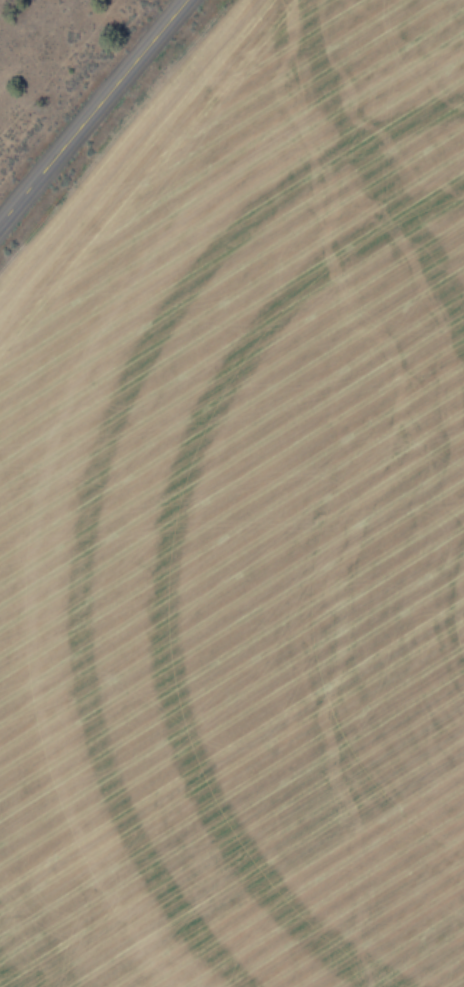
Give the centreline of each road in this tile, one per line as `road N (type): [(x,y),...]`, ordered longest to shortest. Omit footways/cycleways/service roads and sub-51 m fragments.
road 1 (tertiary): [(0,224),(187,0)]

